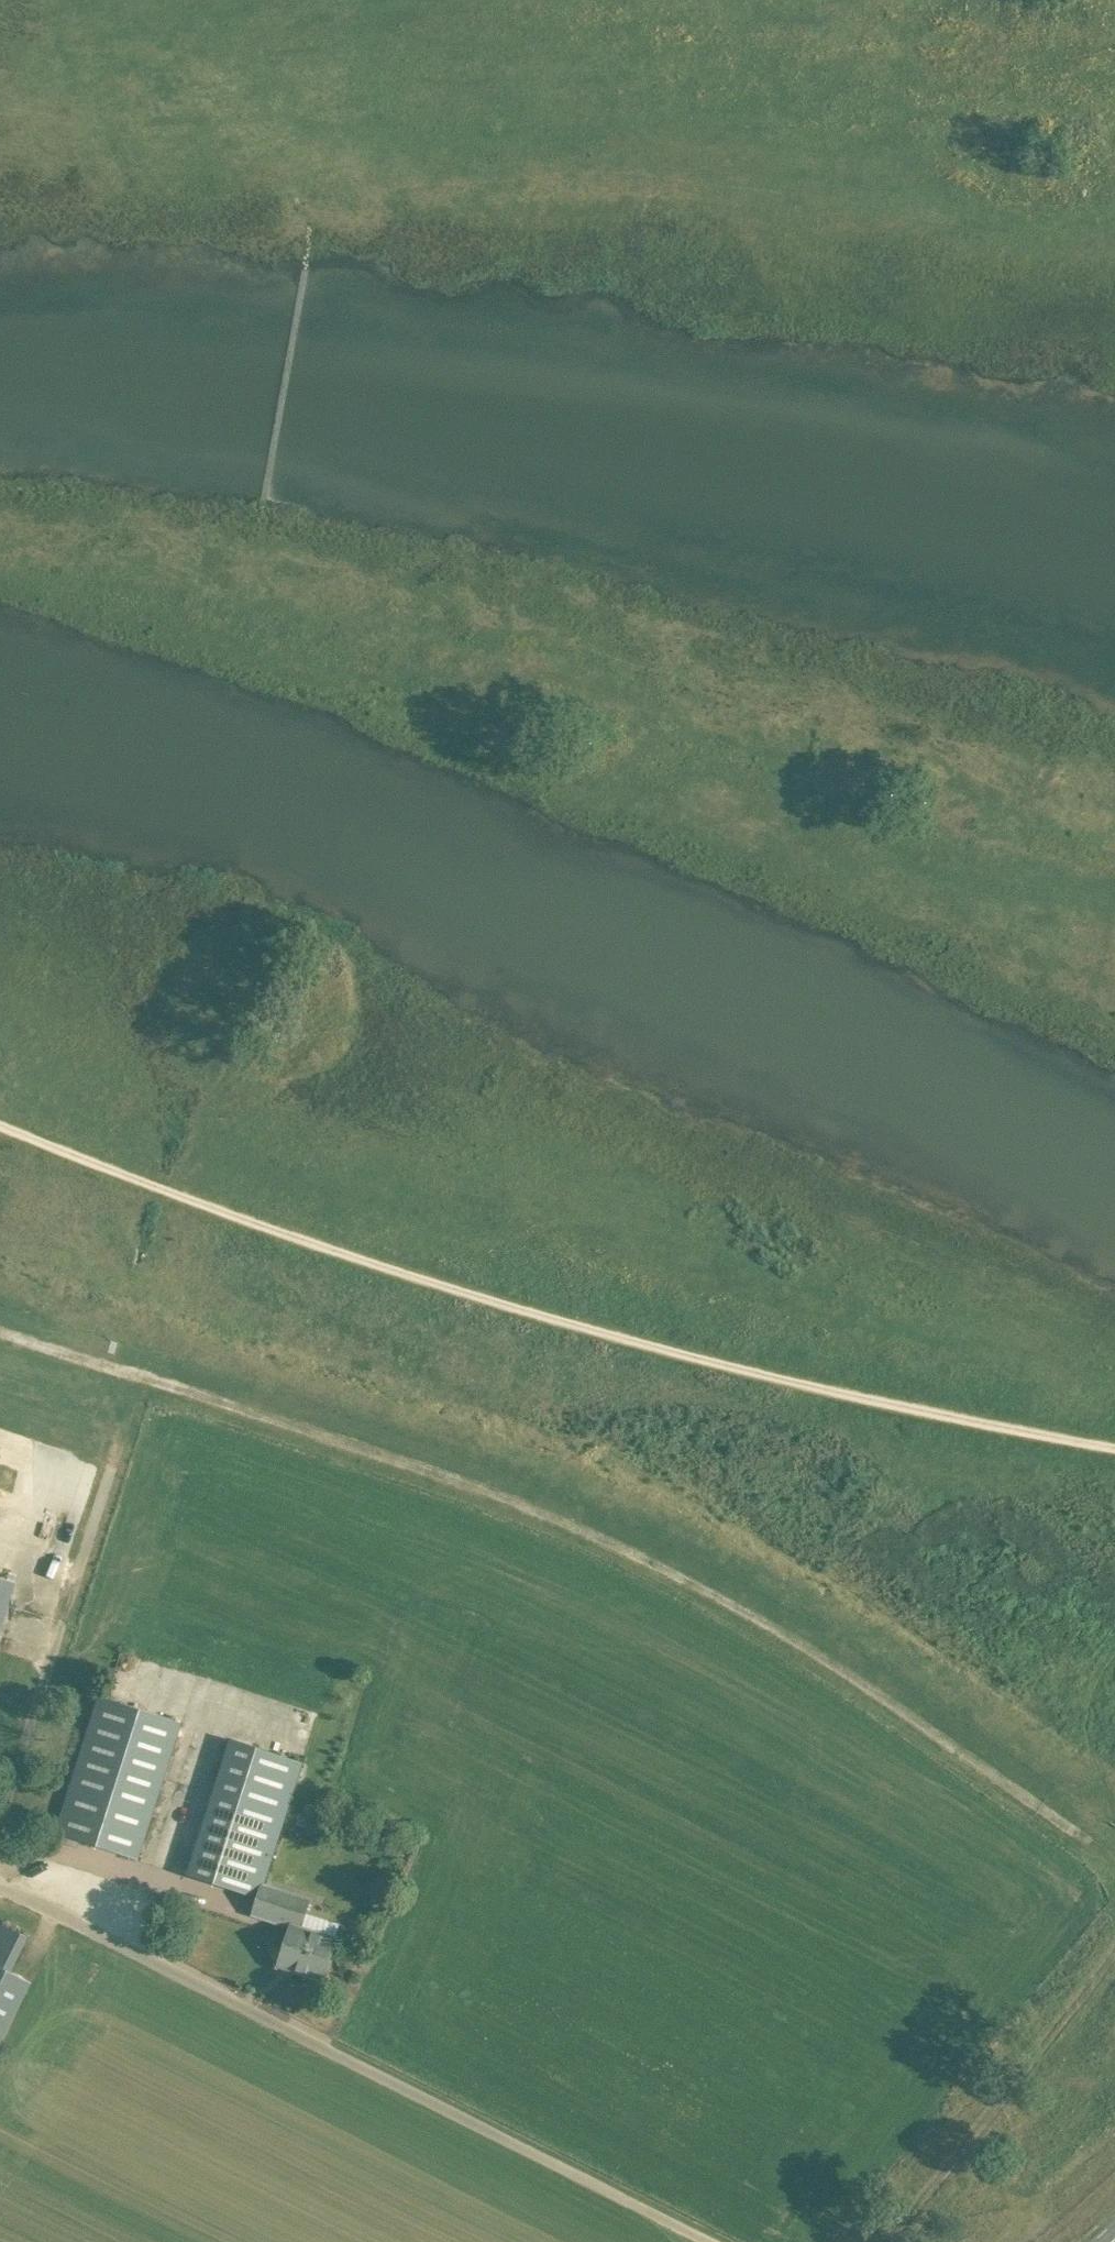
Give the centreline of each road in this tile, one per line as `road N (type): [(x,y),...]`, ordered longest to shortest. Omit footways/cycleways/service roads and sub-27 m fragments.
road 1 (track): [(1114,1861),(808,1654),(705,1592),(548,1515),(0,1332)]
road 2 (unclassified): [(714,2241),(0,1888)]
road 3 (track): [(888,2241),(1114,1954)]

